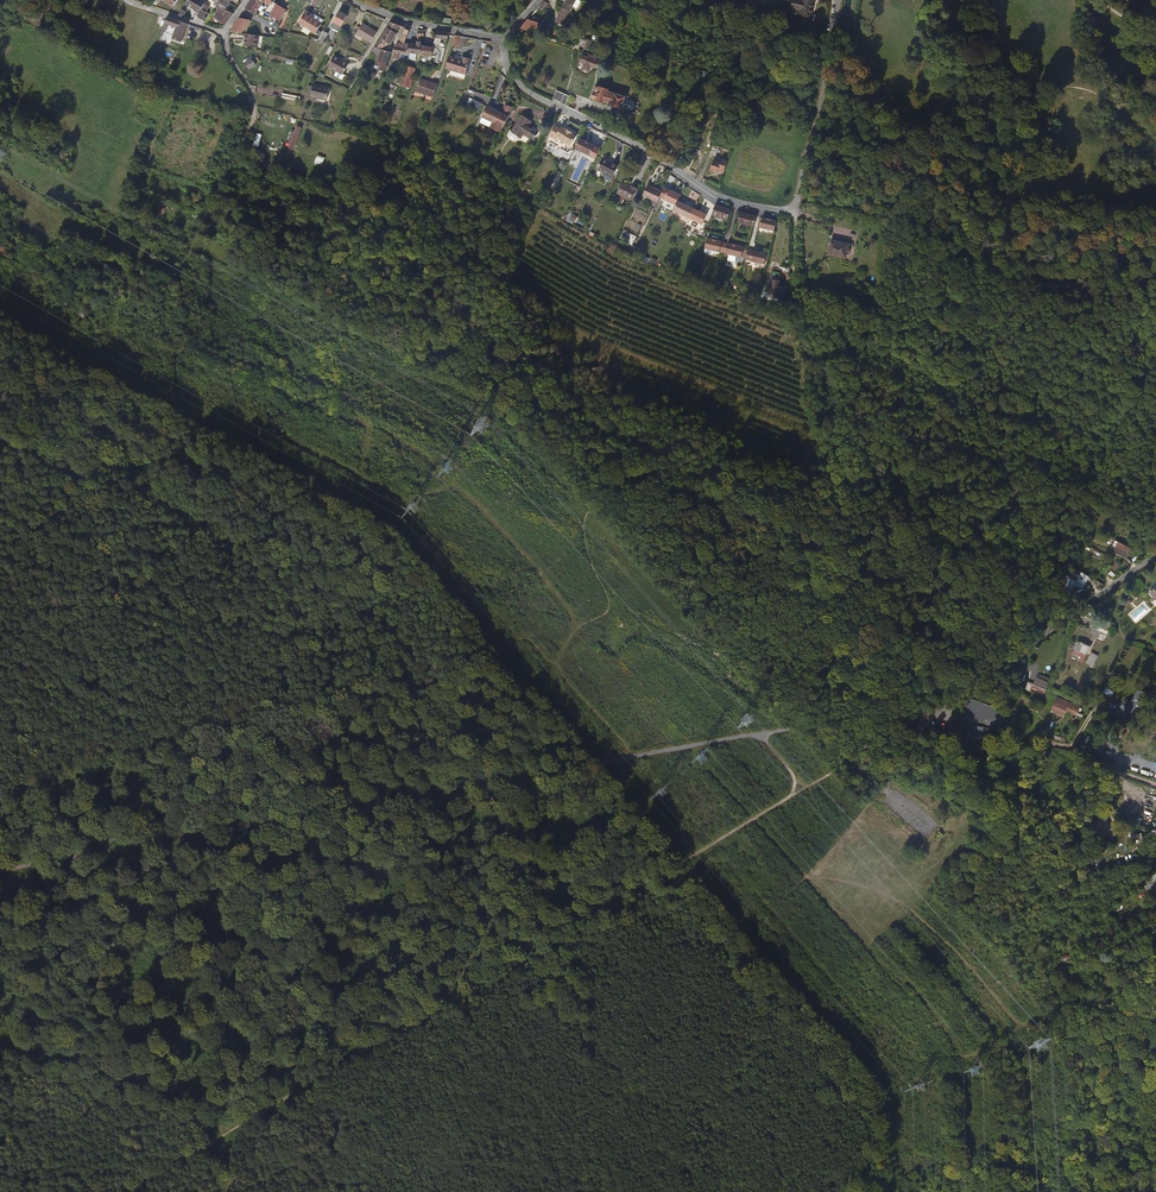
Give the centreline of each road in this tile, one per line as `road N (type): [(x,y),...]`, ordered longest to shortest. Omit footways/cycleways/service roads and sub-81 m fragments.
road 1 (track): [(0,869),(823,723),(929,719)]
road 2 (residential): [(502,39),(526,93),(719,197),(795,211),(837,0)]
road 3 (track): [(219,1131),(674,867)]
road 4 (track): [(799,202),(989,240),(1008,234),(1043,139),(1040,121),(1002,75),(988,0)]
road 5 (track): [(253,103),(516,179),(559,111)]
road 6 (track): [(674,867),(929,719)]
road 7 (track): [(811,476),(824,421),(795,313),(795,211)]
road 8 (unclassified): [(929,719),(1130,576)]
road 9 (track): [(929,719),(968,744),(1053,743),(1155,784)]
road 10 (track): [(1155,219),(1122,222),(1059,246),(998,241)]
road 11 (residential): [(347,0),(423,28),(502,39)]
road 12 (track): [(1030,111),(1052,87),(1073,87),(1155,120)]

